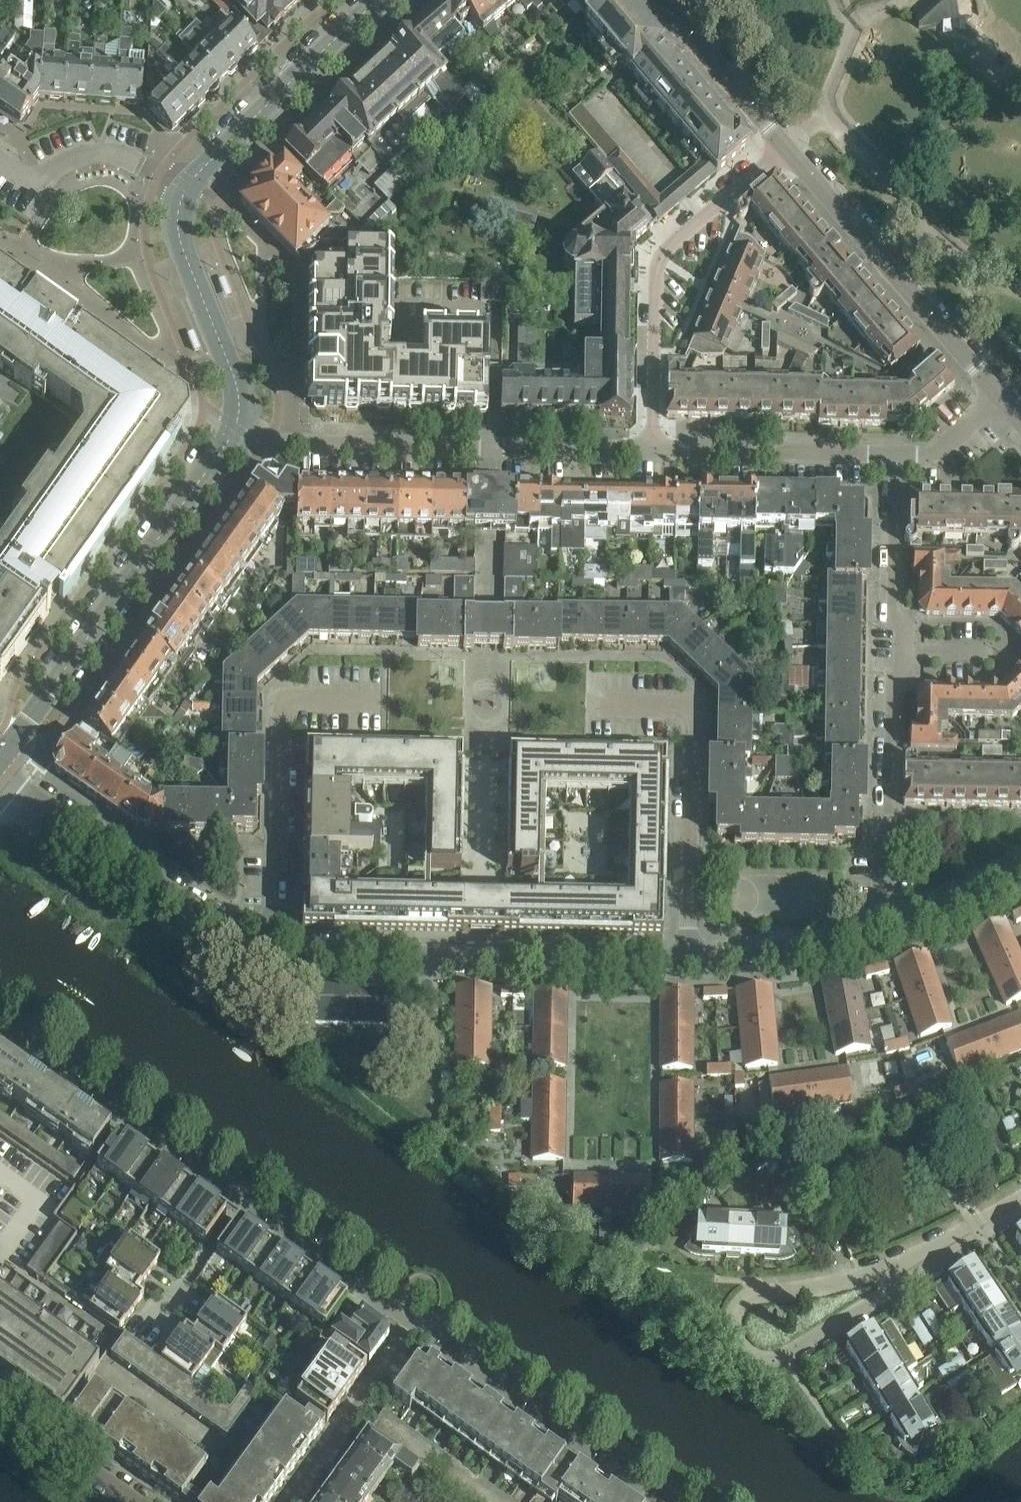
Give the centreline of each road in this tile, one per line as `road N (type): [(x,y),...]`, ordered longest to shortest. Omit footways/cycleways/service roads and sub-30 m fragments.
road 1 (residential): [(958,1239),(879,1272),(758,1292),(734,1317),(735,1340),(751,1357),(774,1360),(916,1274)]
road 2 (residential): [(654,448),(278,441),(236,427)]
road 3 (residential): [(688,959),(275,947)]
road 4 (residential): [(0,759),(236,427)]
road 5 (residential): [(783,148),(700,224),(711,240),(673,338),(656,339),(654,448)]
road 6 (residential): [(275,947),(282,697),(374,701)]
road 7 (residential): [(688,959),(692,706),(603,705)]
road 8 (unclassified): [(998,399),(783,148)]
road 9 (residential): [(275,947),(204,916),(0,777)]
road 10 (residential): [(417,1324),(664,1501)]
road 11 (residential): [(0,1033),(241,1204)]
road 12 (residential): [(882,930),(890,687),(906,670),(907,650)]
road 13 (residential): [(186,191),(377,0)]
road 14 (residential): [(236,427),(237,383),(178,232),(186,191)]
road 15 (residential): [(893,454),(654,448)]
road 16 (residential): [(417,1324),(290,1501)]
road 17 (residential): [(186,191),(101,155),(63,164),(42,189),(0,162)]
road 18 (residential): [(241,1204),(417,1324)]
road 19 (residential): [(907,650),(907,626),(891,610),(893,454)]
road 20 (residential): [(882,930),(823,946),(688,959)]
road 21 (unclassified): [(783,148),(660,0)]
road 22 (residential): [(140,1501),(0,1400)]
road 23 (residential): [(1020,873),(882,930)]
road 24 (residential): [(241,1204),(156,1324)]
road 25 (residential): [(998,399),(934,454),(893,454)]

